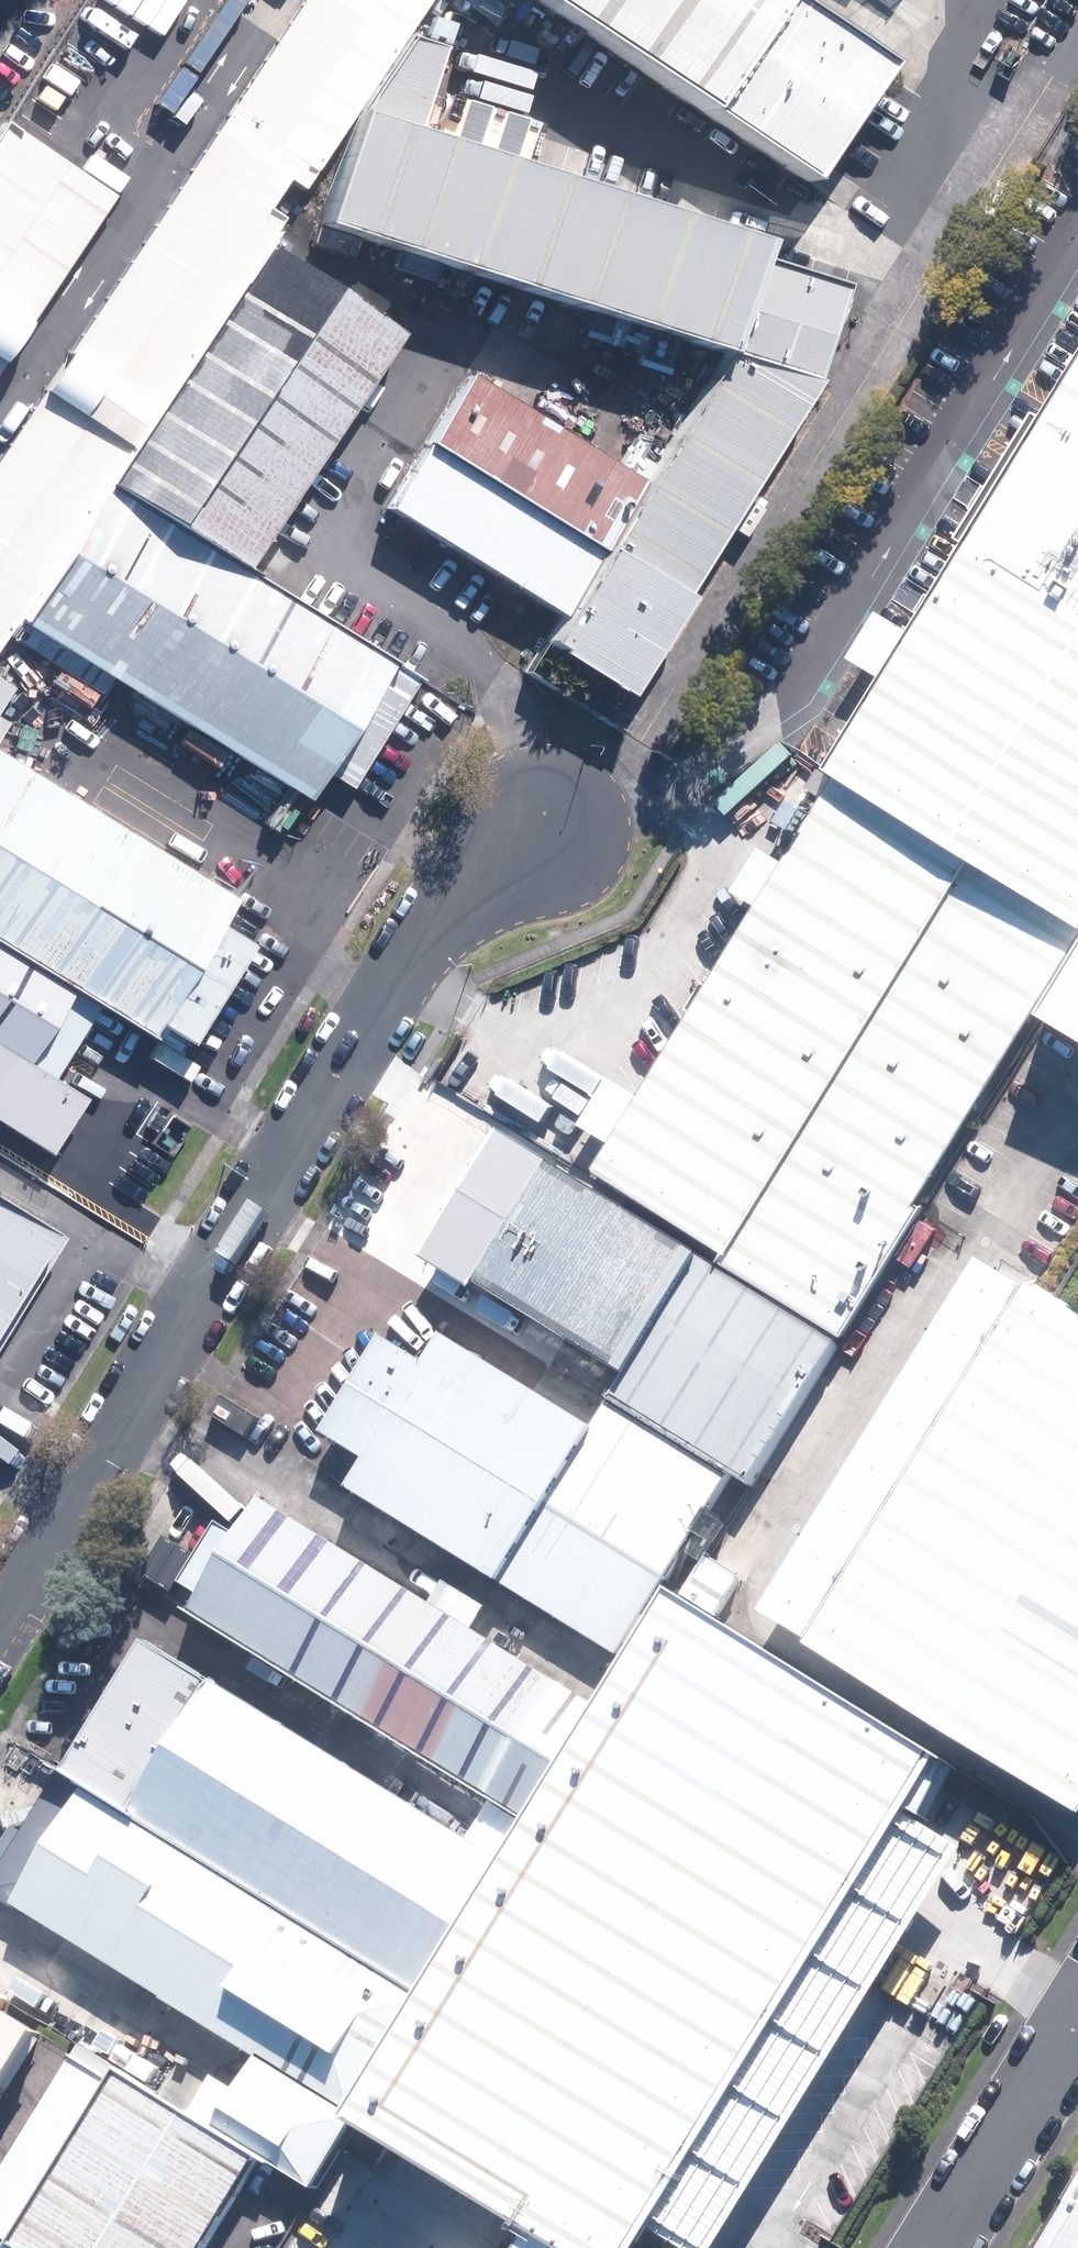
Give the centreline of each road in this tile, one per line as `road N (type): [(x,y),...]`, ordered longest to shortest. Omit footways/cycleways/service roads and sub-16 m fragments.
road 1 (unclassified): [(589,817),(441,920),(0,1624)]
road 2 (unclassified): [(938,2247),(1077,2030)]

